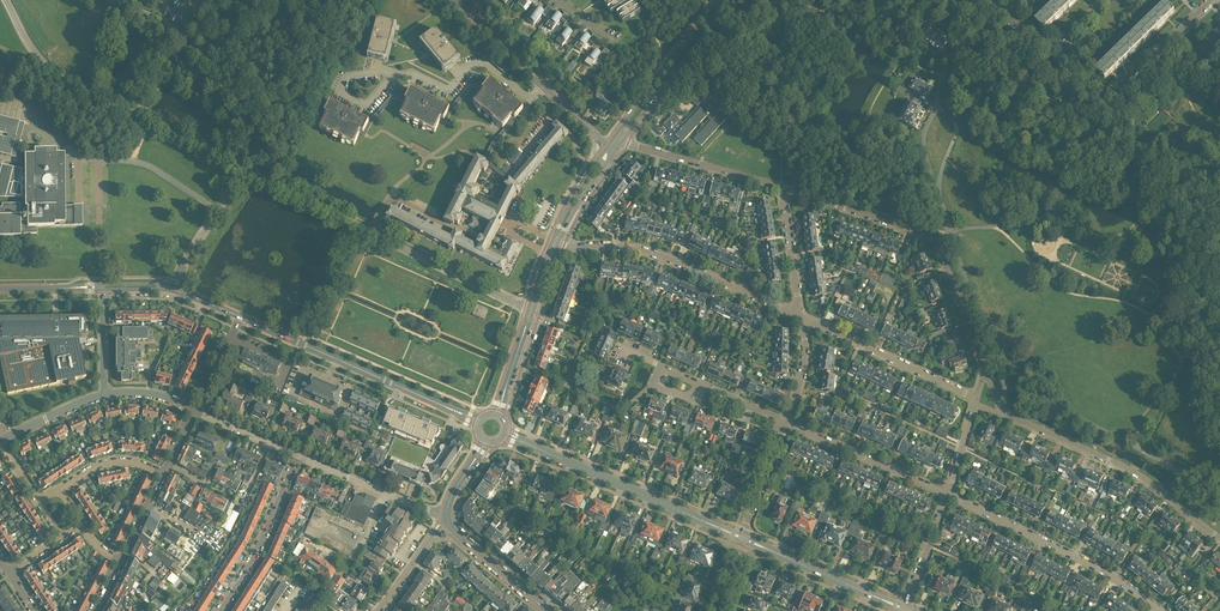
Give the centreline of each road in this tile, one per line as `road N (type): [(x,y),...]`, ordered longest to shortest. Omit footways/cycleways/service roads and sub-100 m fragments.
road 1 (residential): [(529,310),(244,169)]
road 2 (residential): [(986,372),(1002,413),(1129,470),(1219,538)]
road 3 (tertiary): [(240,317),(479,422)]
road 4 (tertiary): [(741,538),(504,433)]
road 5 (residential): [(558,246),(649,253),(801,318)]
road 6 (residential): [(1161,610),(1098,568),(947,494)]
road 7 (residential): [(1055,55),(1101,93),(1120,96),(1211,0)]
road 8 (residential): [(607,147),(456,0)]
road 9 (residential): [(801,318),(977,400)]
road 10 (residential): [(135,115),(44,63),(7,0)]
road 11 (tertiary): [(622,142),(729,0)]
road 12 (residential): [(947,494),(786,423)]
road 13 (residential): [(220,610),(257,551),(298,456)]
road 14 (tertiary): [(904,609),(746,540)]
road 15 (residential): [(787,191),(622,142)]
road 16 (tertiary): [(715,0),(613,138)]
road 17 (residential): [(135,115),(180,35),(115,0)]
road 18 (residential): [(446,516),(298,456)]
road 19 (residential): [(787,191),(936,242)]
road 20 (residential): [(652,384),(626,410),(578,390),(569,385),(581,345)]
road 21 (residential): [(173,289),(244,169)]
road 22 (residential): [(936,242),(986,372)]
road 23 (tertiary): [(545,610),(447,522)]
road 24 (residential): [(801,318),(787,191)]
road 25 (residential): [(741,538),(786,423)]
road 26 (residential): [(904,609),(947,494)]
road 27 (residential): [(244,169),(135,115)]

